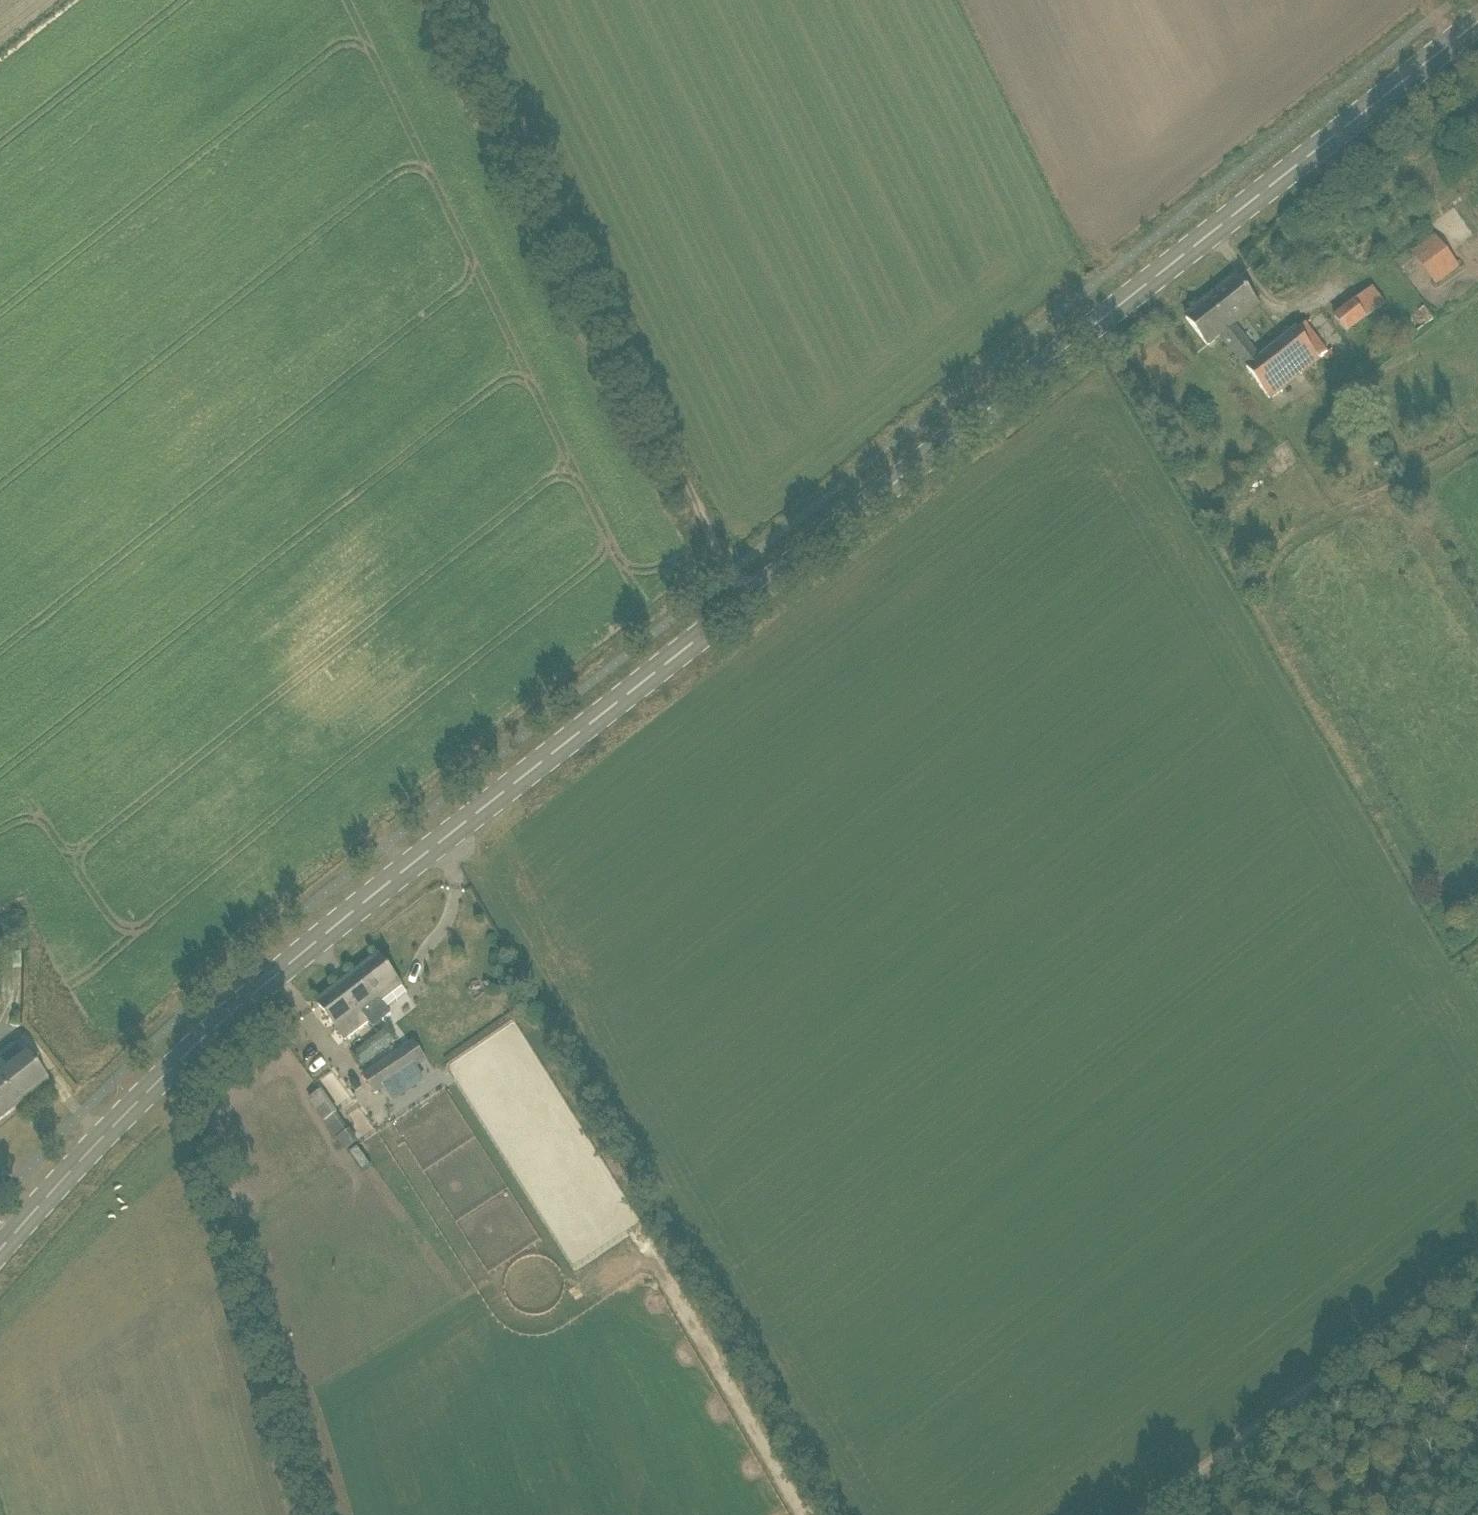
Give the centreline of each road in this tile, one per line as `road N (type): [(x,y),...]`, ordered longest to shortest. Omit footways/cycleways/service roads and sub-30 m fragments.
road 1 (secondary): [(0,1250),(149,1089),(319,938),(1477,22)]
road 2 (track): [(450,0),(728,573),(748,598)]
road 3 (track): [(1477,1258),(1156,1514)]

